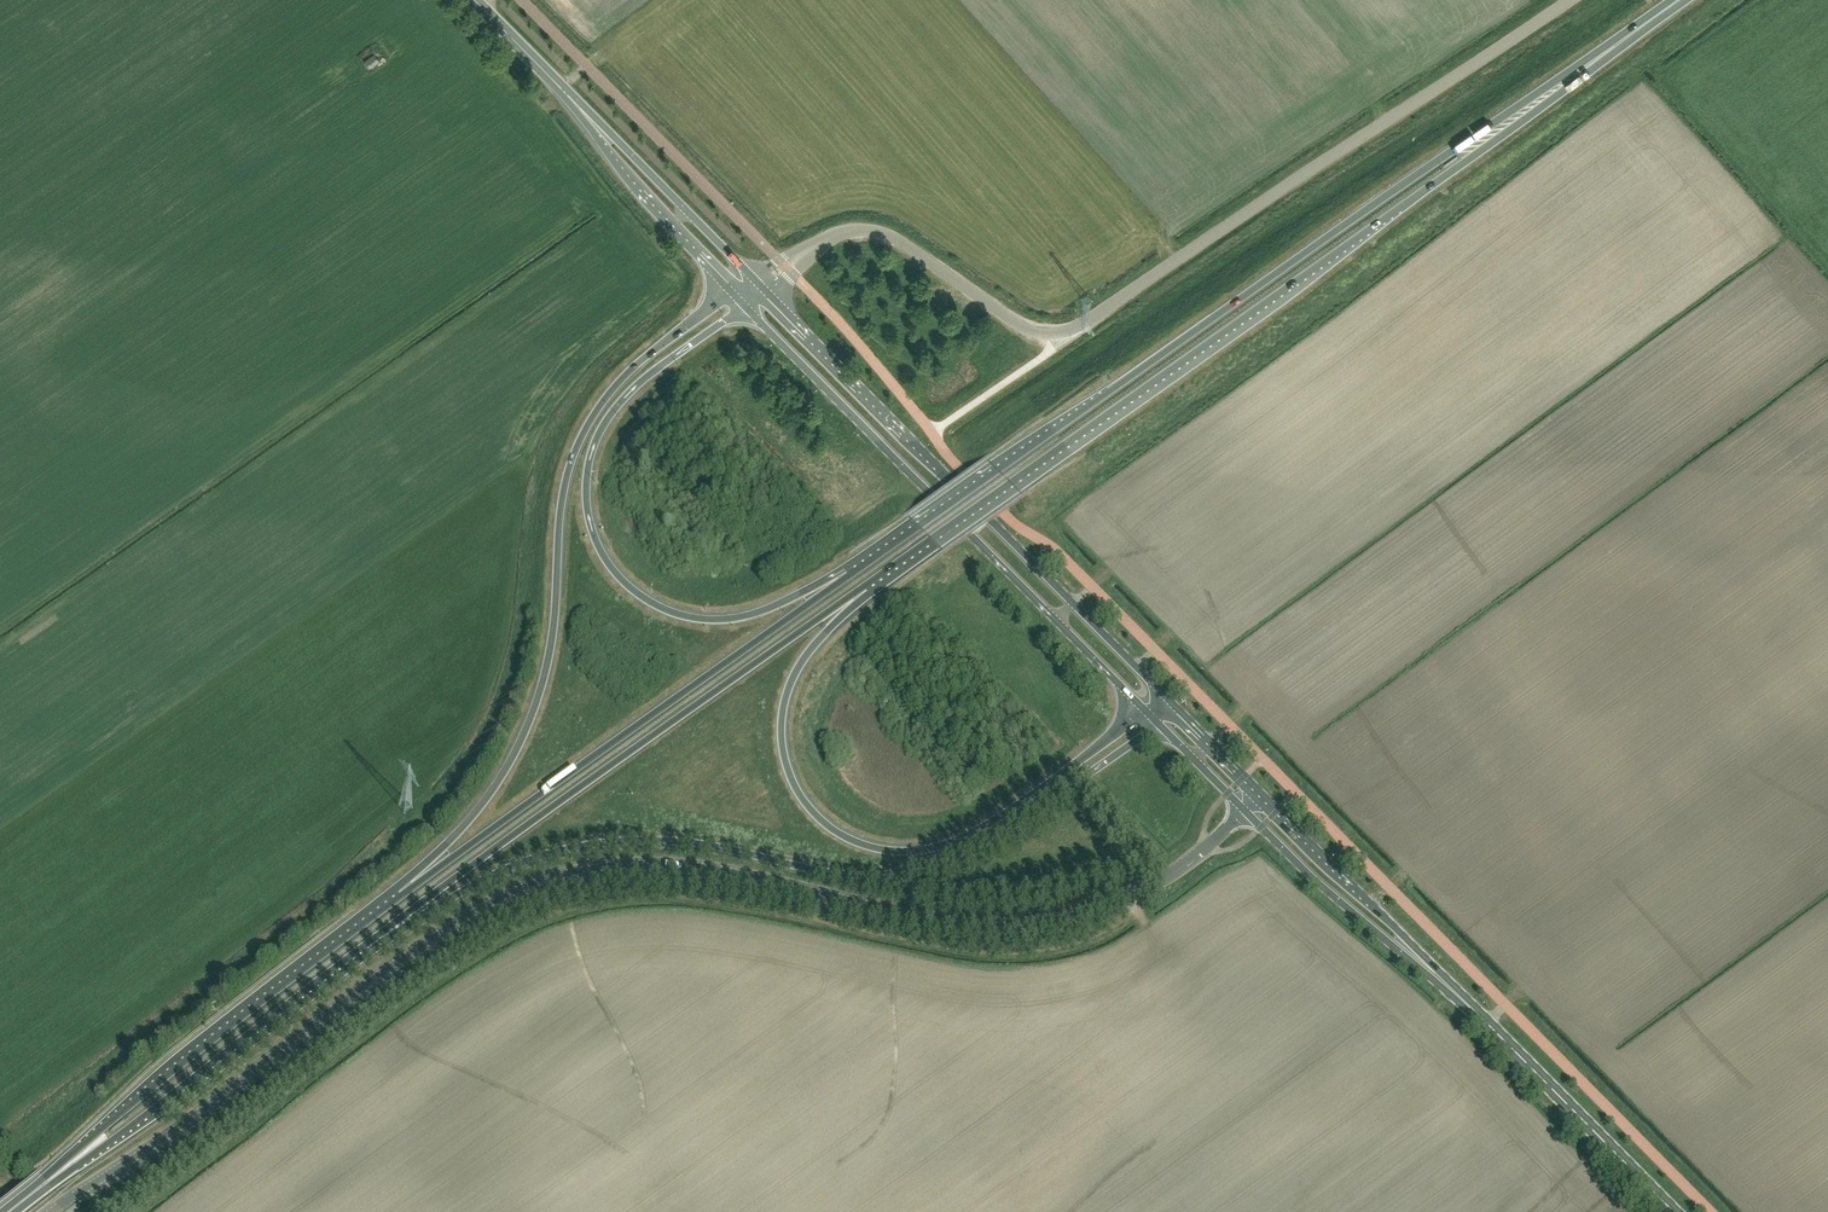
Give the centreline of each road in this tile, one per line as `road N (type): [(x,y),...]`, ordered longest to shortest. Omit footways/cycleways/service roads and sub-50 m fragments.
road 1 (unclassified): [(52,1211),(430,939),(549,878),(617,865),(683,865),(946,922),(1014,926),(1080,913),(1152,885),(1244,811)]
road 2 (trunk): [(1568,79),(1454,149),(849,576)]
road 3 (trunk): [(860,589),(1463,164),(1568,79)]
road 4 (unclassified): [(825,241),(882,234),(1023,328),(1081,330),(1564,0)]
road 5 (trunk): [(366,944),(507,868),(589,844),(672,840),(837,874),(914,870),(1006,831),(1160,725)]
road 6 (trunk): [(733,293),(618,382),(578,444),(561,506),(549,661),(533,710),(488,797),(401,896)]
road 7 (trunk): [(1145,710),(986,826),(925,849),(867,847),(815,815),(787,770),(780,737),(791,676),(860,589)]
road 8 (trunk): [(366,944),(860,589)]
road 9 (trunk): [(849,576),(756,613),(696,619),(636,594),(597,547),(586,488),(599,432),(631,390),(746,307)]
road 10 (secondary): [(746,307),(1145,710)]
road 11 (secondary): [(1163,696),(766,292)]
road 12 (trunk): [(849,576),(401,896)]
road 13 (trunk): [(401,896),(107,1123),(44,1185)]
road 14 (trunk): [(44,1185),(366,944)]
road 15 (secondary): [(1670,1211),(1454,994)]
road 16 (secondary): [(1244,811),(1454,994)]
road 17 (secondary): [(1454,994),(1258,797)]
road 18 (secondary): [(752,278),(573,102)]
road 19 (secondary): [(573,102),(733,293)]
road 20 (secondary): [(573,102),(473,0)]
road 21 (trunk): [(1568,79),(1680,0)]

